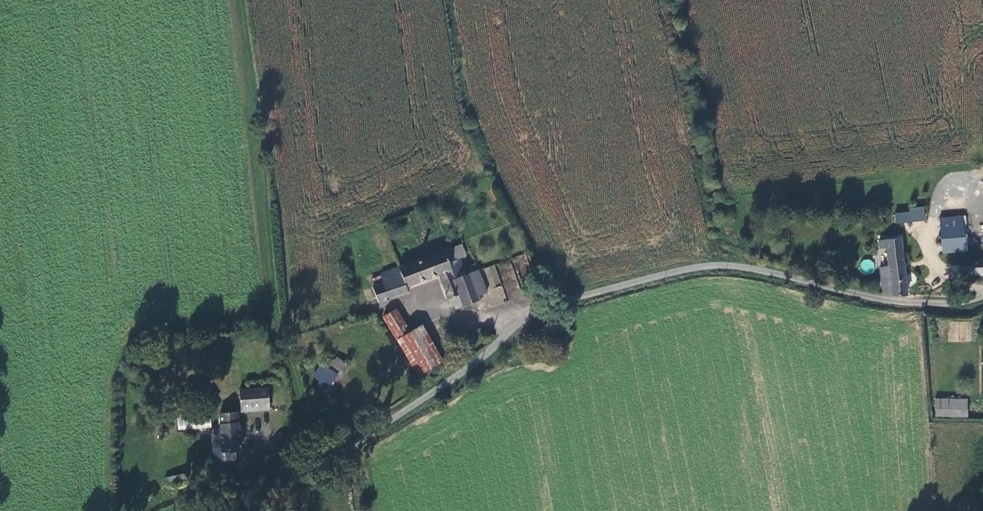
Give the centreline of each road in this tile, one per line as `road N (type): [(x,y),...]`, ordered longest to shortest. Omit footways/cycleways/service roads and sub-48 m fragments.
road 1 (unclassified): [(982,296),(893,301),(752,268),(650,277),(543,309),(365,435),(186,510)]

